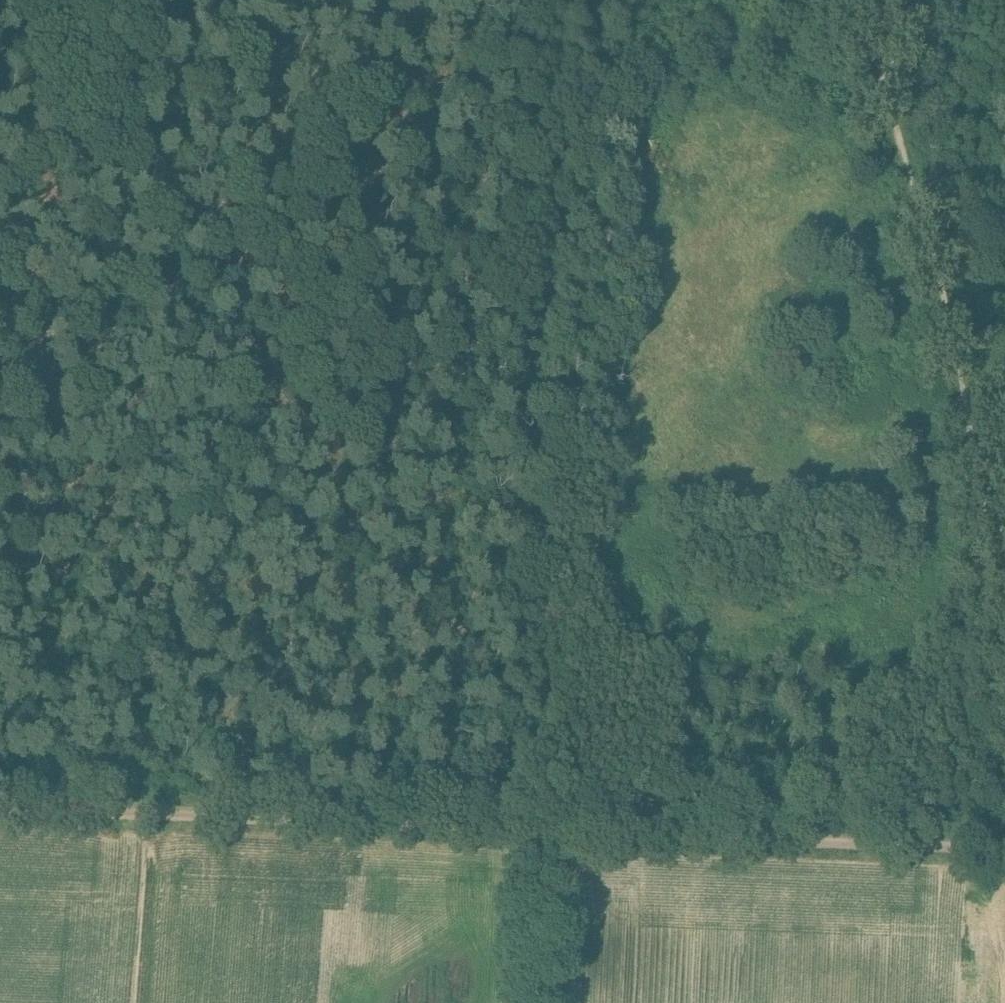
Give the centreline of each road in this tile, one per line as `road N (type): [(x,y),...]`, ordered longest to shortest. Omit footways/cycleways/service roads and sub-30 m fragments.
road 1 (track): [(1004,703),(909,223),(848,0)]
road 2 (track): [(0,803),(552,826)]
road 3 (track): [(552,826),(1004,843)]
road 4 (track): [(542,1002),(552,826)]

